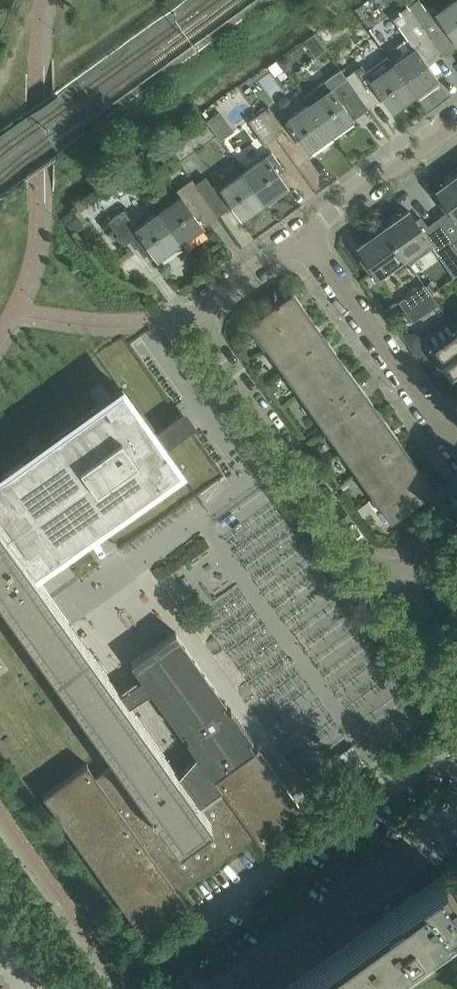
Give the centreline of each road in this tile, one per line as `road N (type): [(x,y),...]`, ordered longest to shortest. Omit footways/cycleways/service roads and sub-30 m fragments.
road 1 (residential): [(384,585),(191,313),(301,236)]
road 2 (residential): [(214,988),(456,819)]
road 3 (residential): [(443,431),(301,236)]
road 4 (residential): [(301,236),(456,125)]
road 5 (residential): [(456,680),(384,585)]

